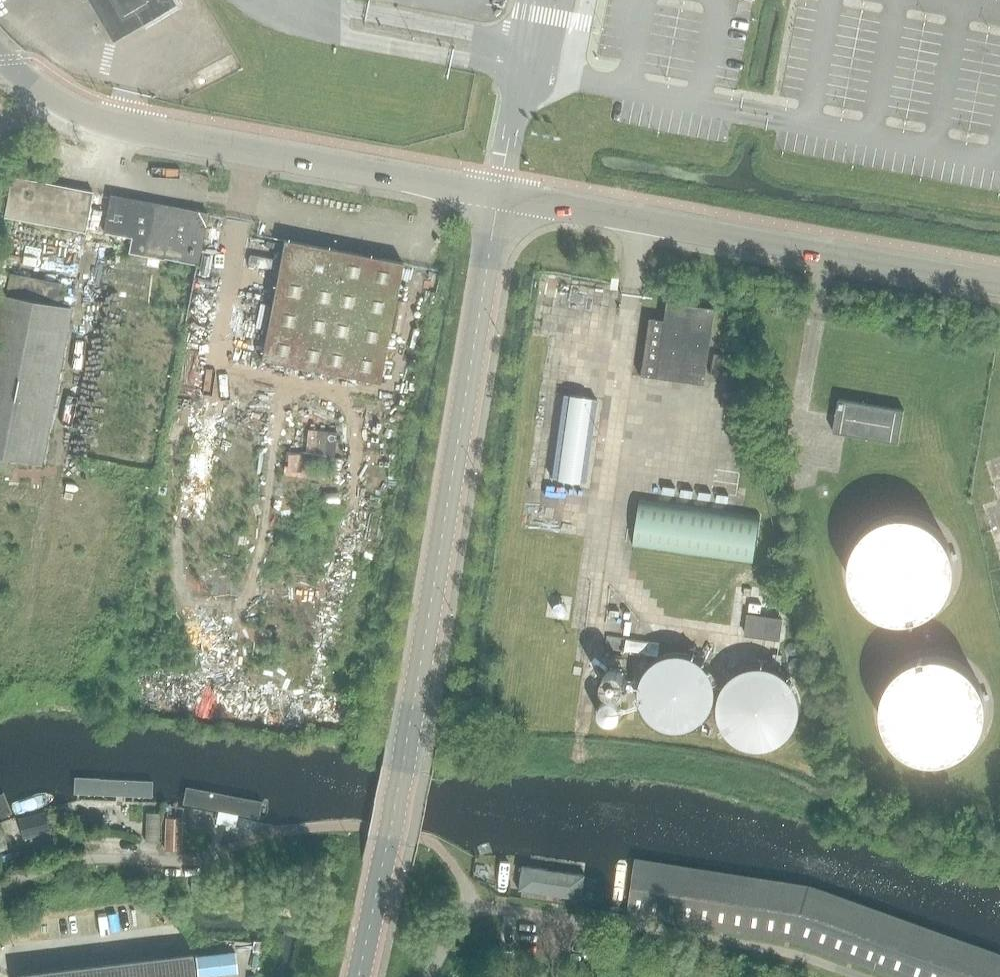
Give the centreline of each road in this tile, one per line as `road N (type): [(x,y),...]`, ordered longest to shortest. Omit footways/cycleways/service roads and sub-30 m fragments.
road 1 (tertiary): [(358,976),(501,196)]
road 2 (unclassified): [(501,196),(101,122),(41,92),(0,57)]
road 3 (unclassified): [(999,283),(501,196)]
road 4 (unclassified): [(0,890),(69,861),(182,861)]

